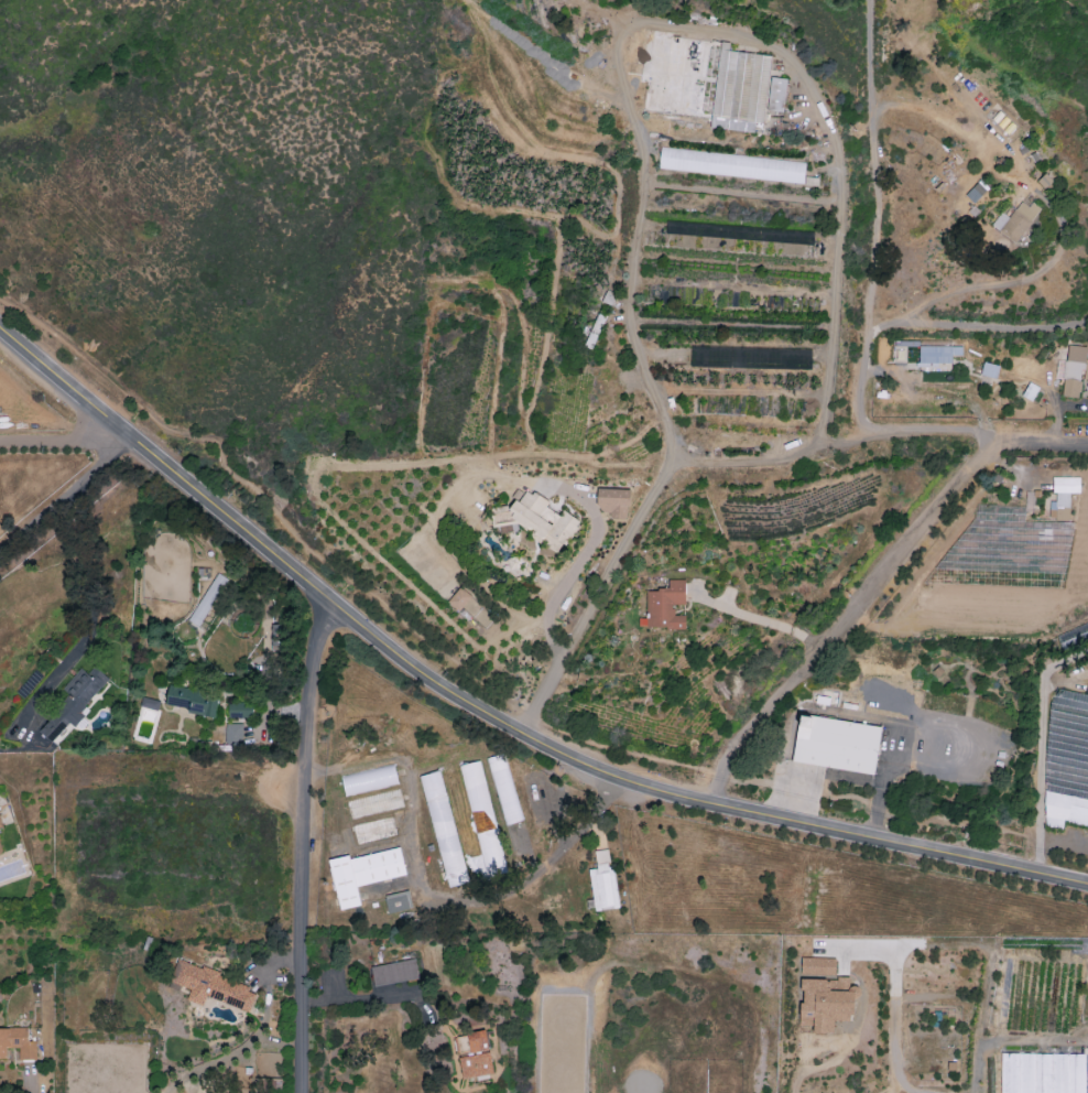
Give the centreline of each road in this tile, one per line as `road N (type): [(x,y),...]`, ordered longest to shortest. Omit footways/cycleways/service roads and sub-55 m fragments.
road 1 (tertiary): [(0,327),(392,650),(518,731),(606,767),(707,794),(1087,875)]
road 2 (residential): [(302,1092),(317,588)]
road 3 (residential): [(707,794),(731,744),(981,459),(992,430)]
road 4 (residential): [(139,441),(0,555)]
road 5 (residential): [(518,731),(587,603)]

